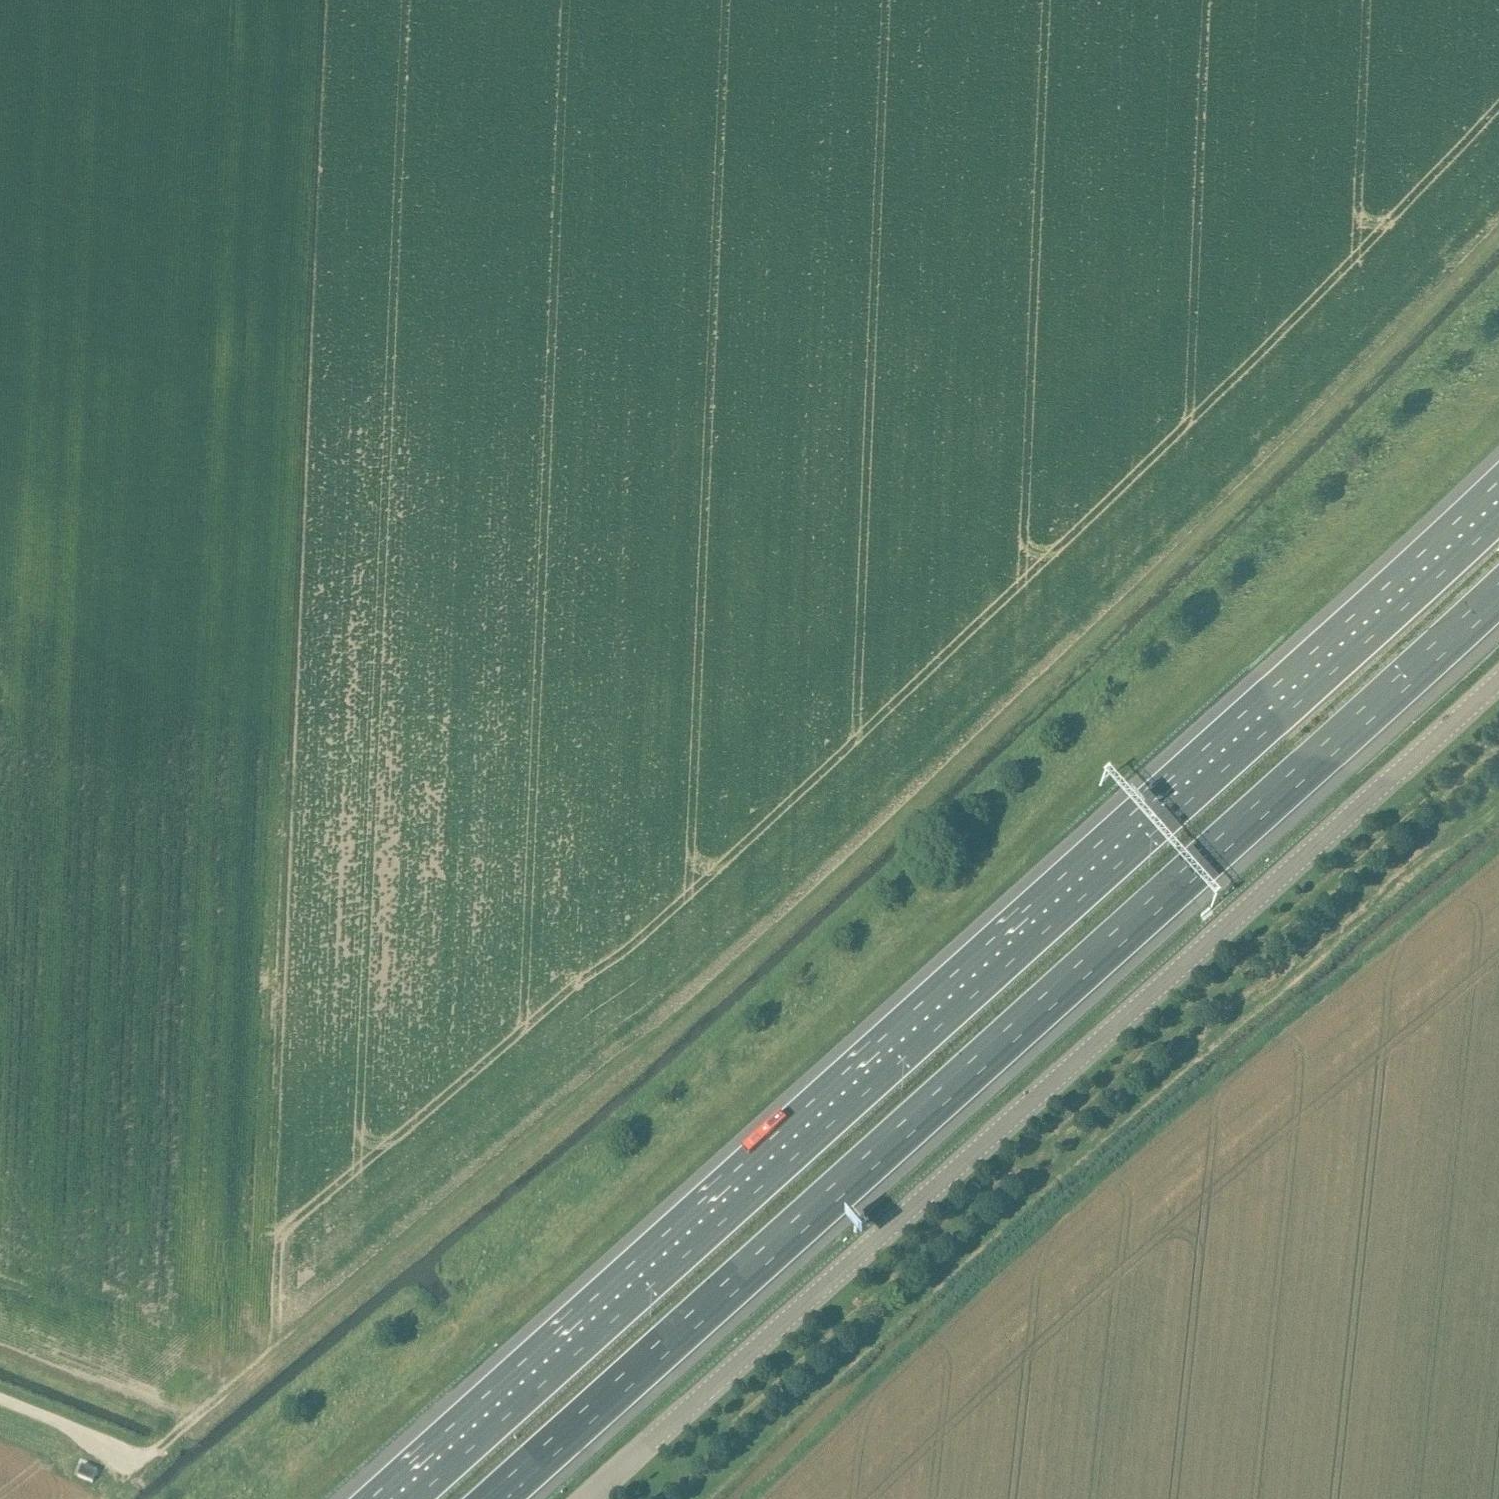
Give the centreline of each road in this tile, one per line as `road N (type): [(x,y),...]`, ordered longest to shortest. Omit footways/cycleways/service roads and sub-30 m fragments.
road 1 (track): [(1498,227),(1294,436),(726,975),(142,1459)]
road 2 (track): [(289,1498),(1365,526),(1498,387)]
road 3 (motorway): [(1498,498),(393,1498)]
road 4 (motorway): [(493,1498),(1498,592)]
road 5 (unclassified): [(585,1498),(1498,679)]
road 6 (unclassified): [(142,1459),(0,1401)]

